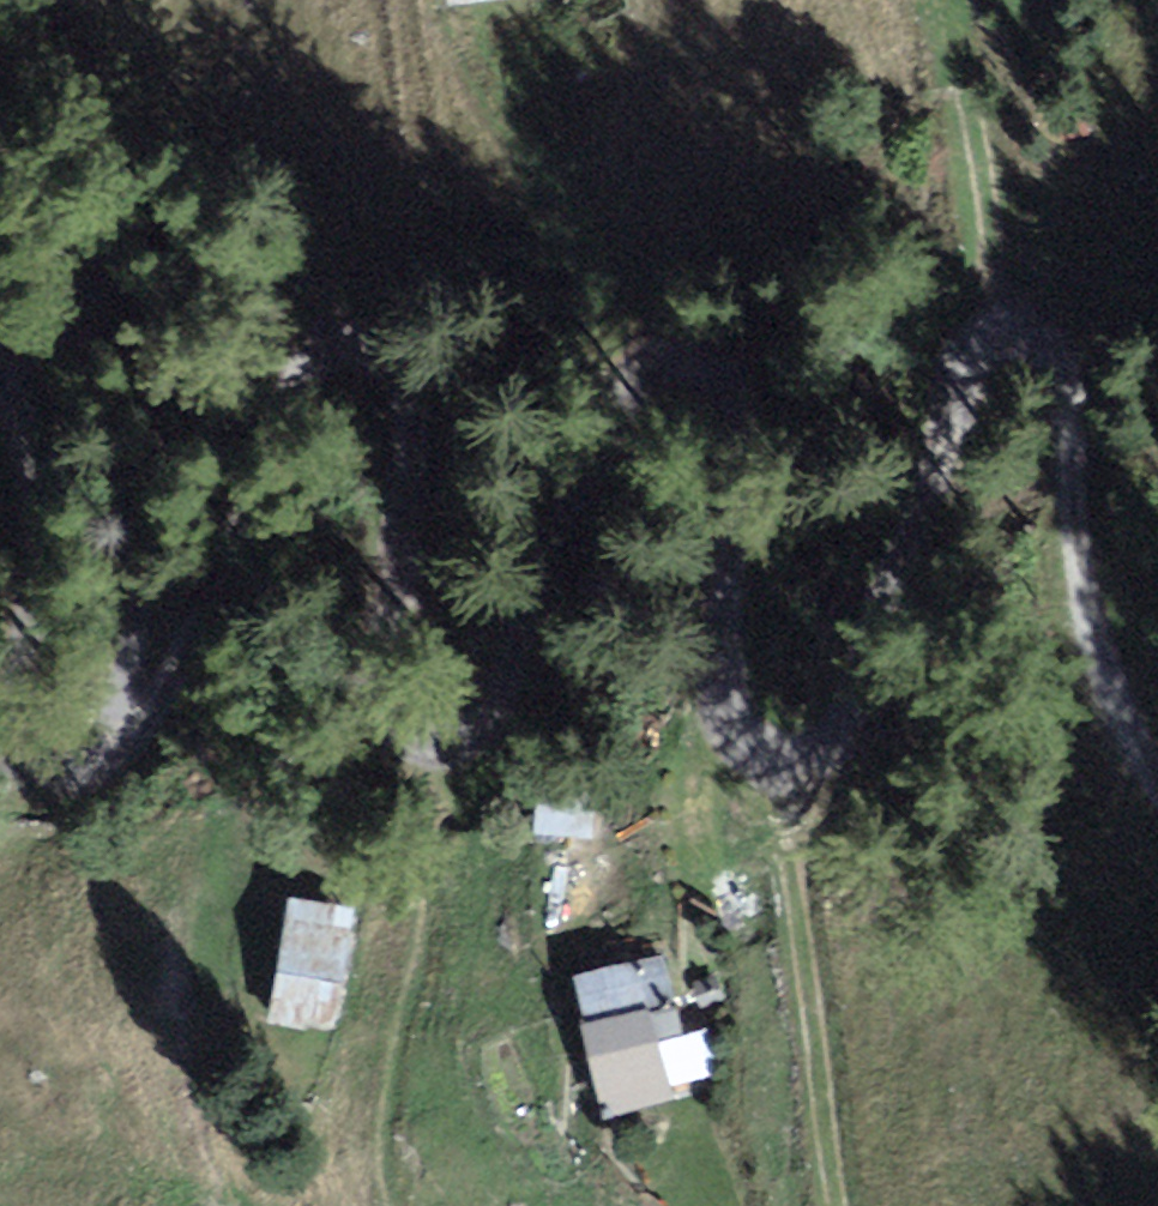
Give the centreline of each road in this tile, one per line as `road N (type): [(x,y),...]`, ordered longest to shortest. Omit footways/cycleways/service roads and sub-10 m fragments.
road 1 (residential): [(1157,789),(1087,623),(1067,532),(1053,360),(1032,332),(1002,328),(975,354),(937,482),(842,709),(809,743),(789,750),(756,736),(730,663),(738,495),(728,388),(714,372),(676,360),(644,374),(613,419),(537,568),(478,713),(445,732),(409,720),(389,689),(413,449),(411,391),(390,357),(351,346),(302,366),(265,465),(118,739),(82,762),(41,753),(27,739),(18,701),(27,487),(0,373)]

